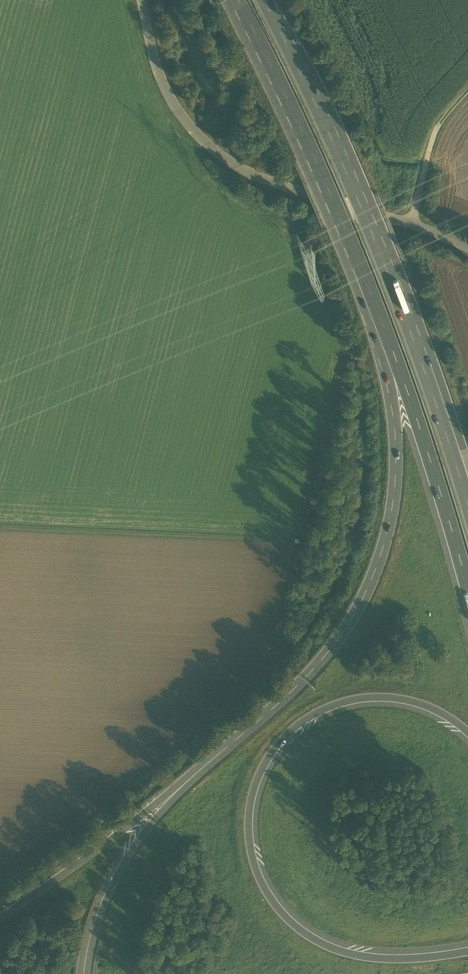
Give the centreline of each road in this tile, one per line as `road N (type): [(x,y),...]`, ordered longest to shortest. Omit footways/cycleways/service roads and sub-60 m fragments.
road 1 (motorway): [(467,952),(404,960),(319,943),(269,896),(250,829),(271,754),(286,733),(339,701),(398,696),(467,729)]
road 2 (motorway): [(345,227),(393,410),(397,458),(387,541),(329,649),(226,747)]
road 3 (motorway): [(462,465),(358,198),(264,0)]
road 4 (unclassified): [(143,0),(167,89),(213,148),(244,171),(467,250)]
road 5 (motorway): [(345,227),(430,455),(467,590)]
road 6 (motorway): [(226,747),(0,919)]
road 7 (track): [(0,528),(278,539)]
road 8 (motorway): [(226,747),(131,852),(100,919),(89,973)]
road 9 (motorway): [(238,0),(345,227)]
road 10 (track): [(467,92),(433,137),(413,226)]

